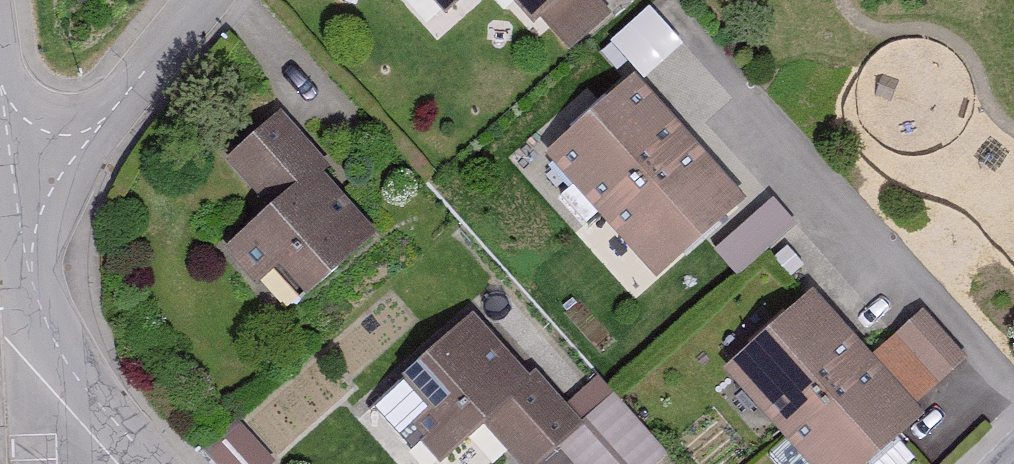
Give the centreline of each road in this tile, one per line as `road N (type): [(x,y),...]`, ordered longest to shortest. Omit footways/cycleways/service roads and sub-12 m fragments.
road 1 (residential): [(167,463),(29,293),(14,167)]
road 2 (residential): [(199,0),(93,130),(14,167)]

